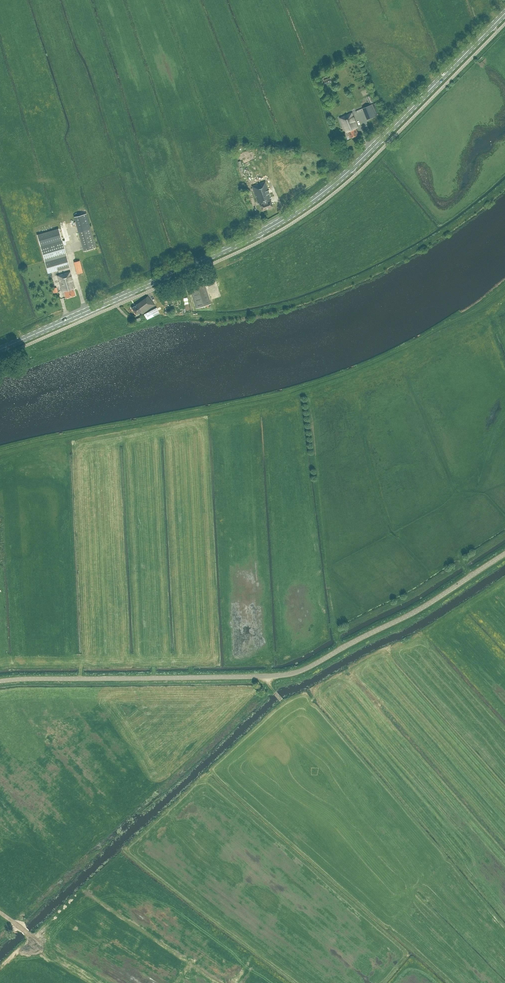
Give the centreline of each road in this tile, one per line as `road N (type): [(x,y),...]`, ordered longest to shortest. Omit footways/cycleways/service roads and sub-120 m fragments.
road 1 (primary): [(0,349),(298,210),(360,160),(504,13)]
road 2 (unclassified): [(0,681),(296,673),(504,554)]

